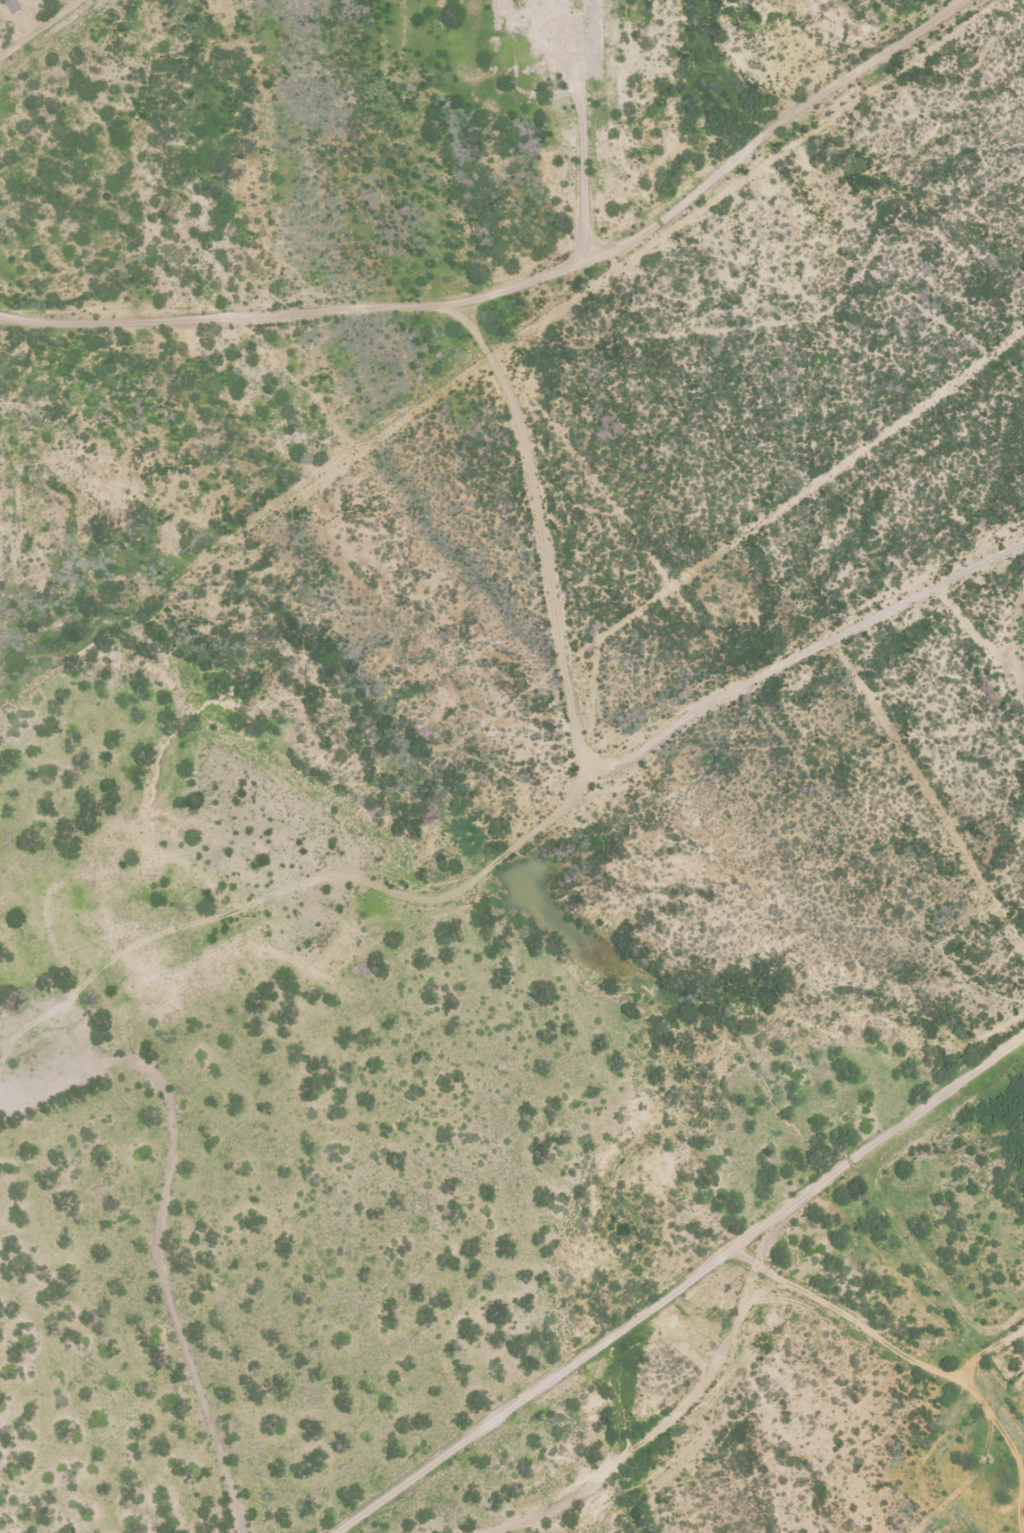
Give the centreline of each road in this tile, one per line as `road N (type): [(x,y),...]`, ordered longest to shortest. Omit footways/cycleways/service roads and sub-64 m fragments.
road 1 (residential): [(954,0),(901,32),(706,210),(605,253),(324,296),(142,306),(0,282)]
road 2 (residential): [(580,1532),(601,1525),(701,1419),(825,1203),(949,1117),(1023,1042)]

